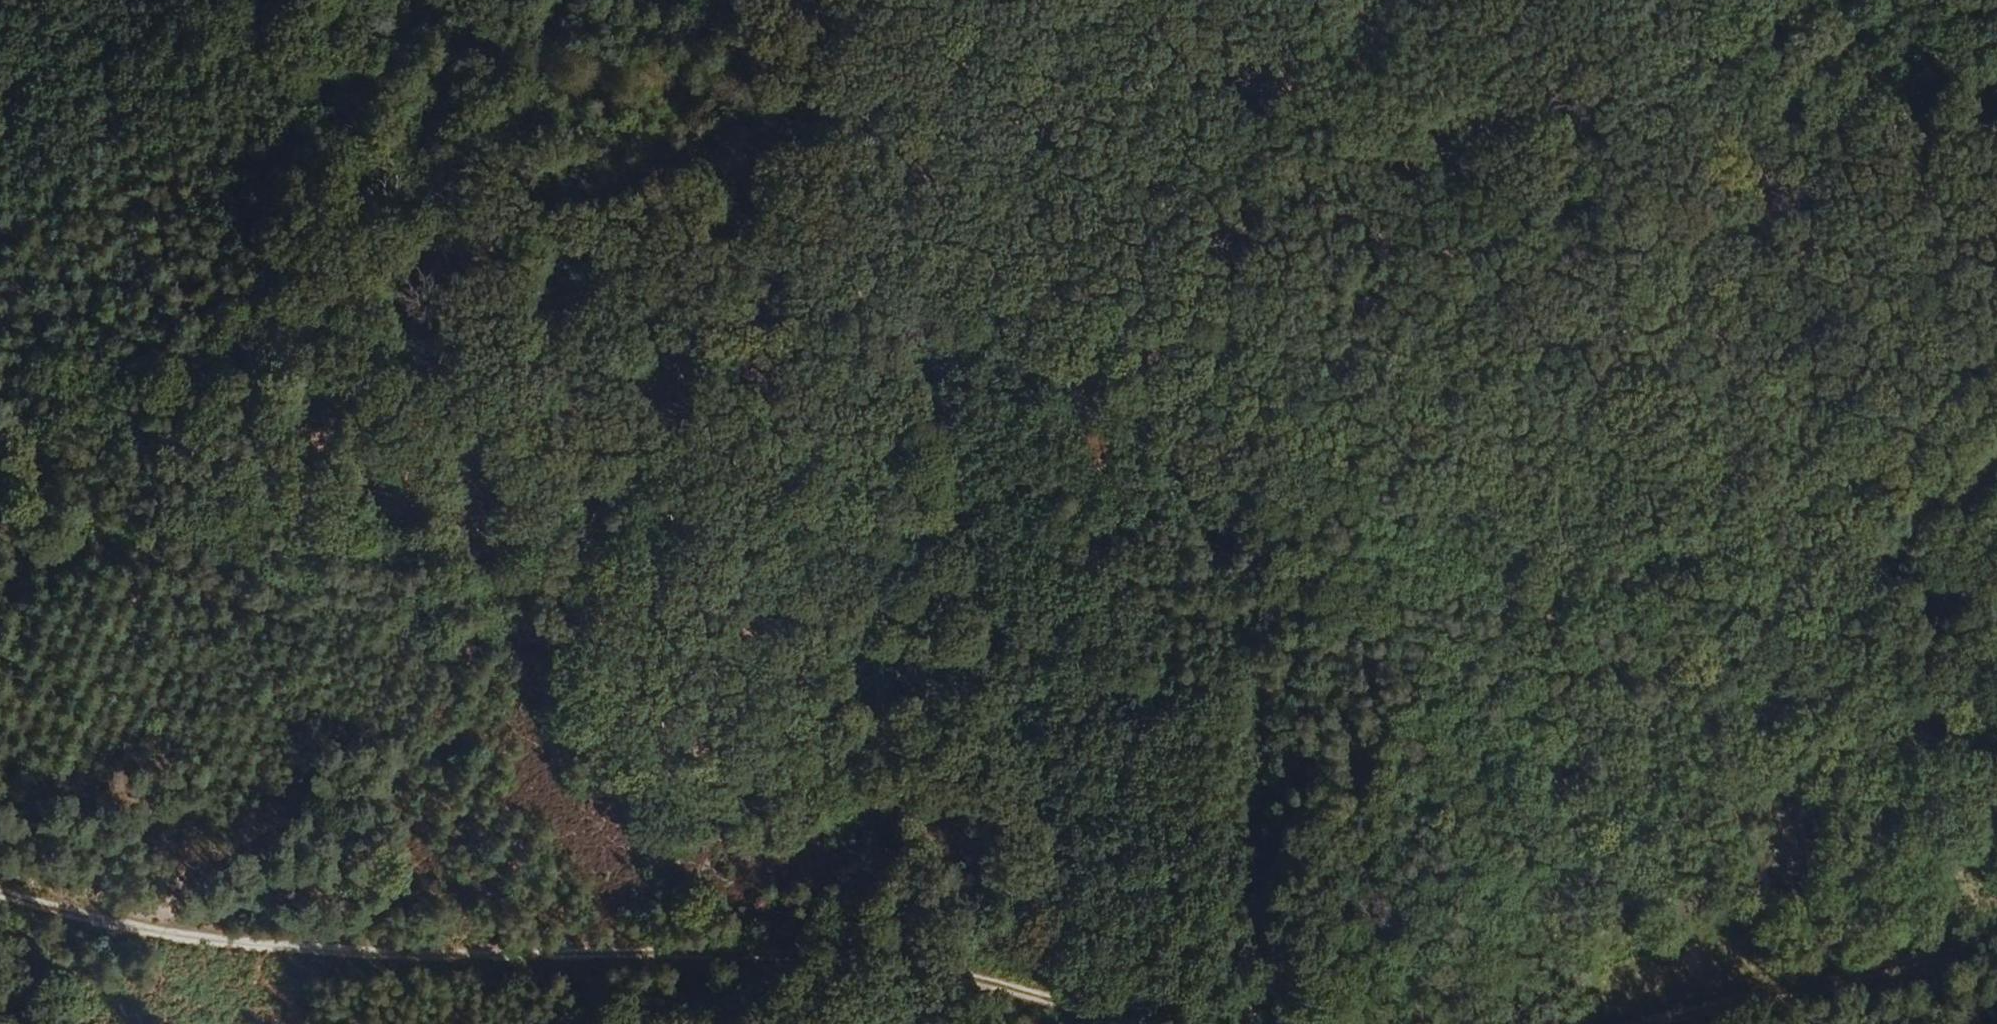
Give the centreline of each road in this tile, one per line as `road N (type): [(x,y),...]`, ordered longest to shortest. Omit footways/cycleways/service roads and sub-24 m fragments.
road 1 (track): [(820,0),(1060,988),(1174,1023)]
road 2 (track): [(1070,1023),(1060,988),(824,942),(432,957),(29,905),(0,893)]
road 3 (track): [(1996,921),(1566,1023)]

